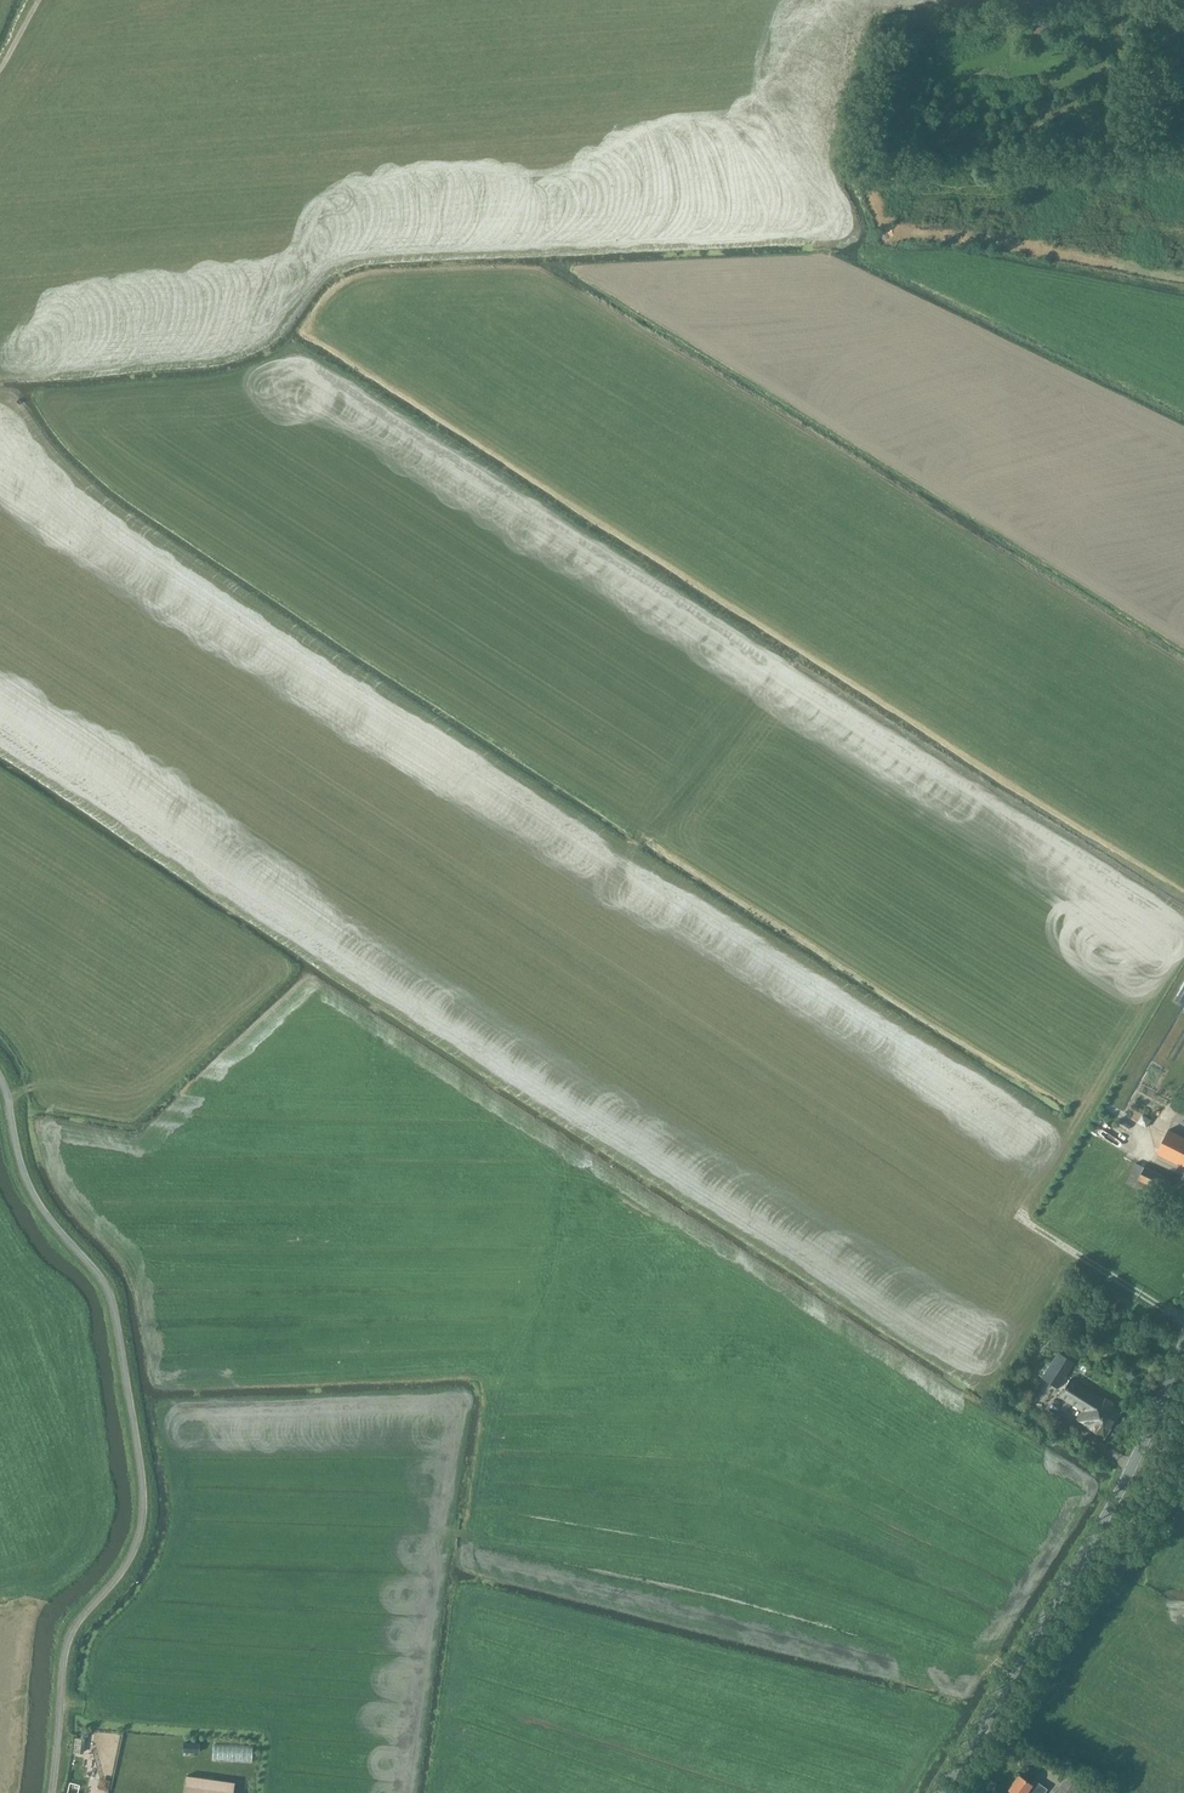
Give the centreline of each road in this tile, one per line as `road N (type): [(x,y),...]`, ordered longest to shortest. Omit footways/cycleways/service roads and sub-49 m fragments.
road 1 (track): [(1183,1321),(1027,1220),(1025,1205),(1059,1152),(1045,1120),(634,856),(634,844),(658,812)]
road 2 (tertiary): [(941,1792),(1135,1460),(1183,1339)]

